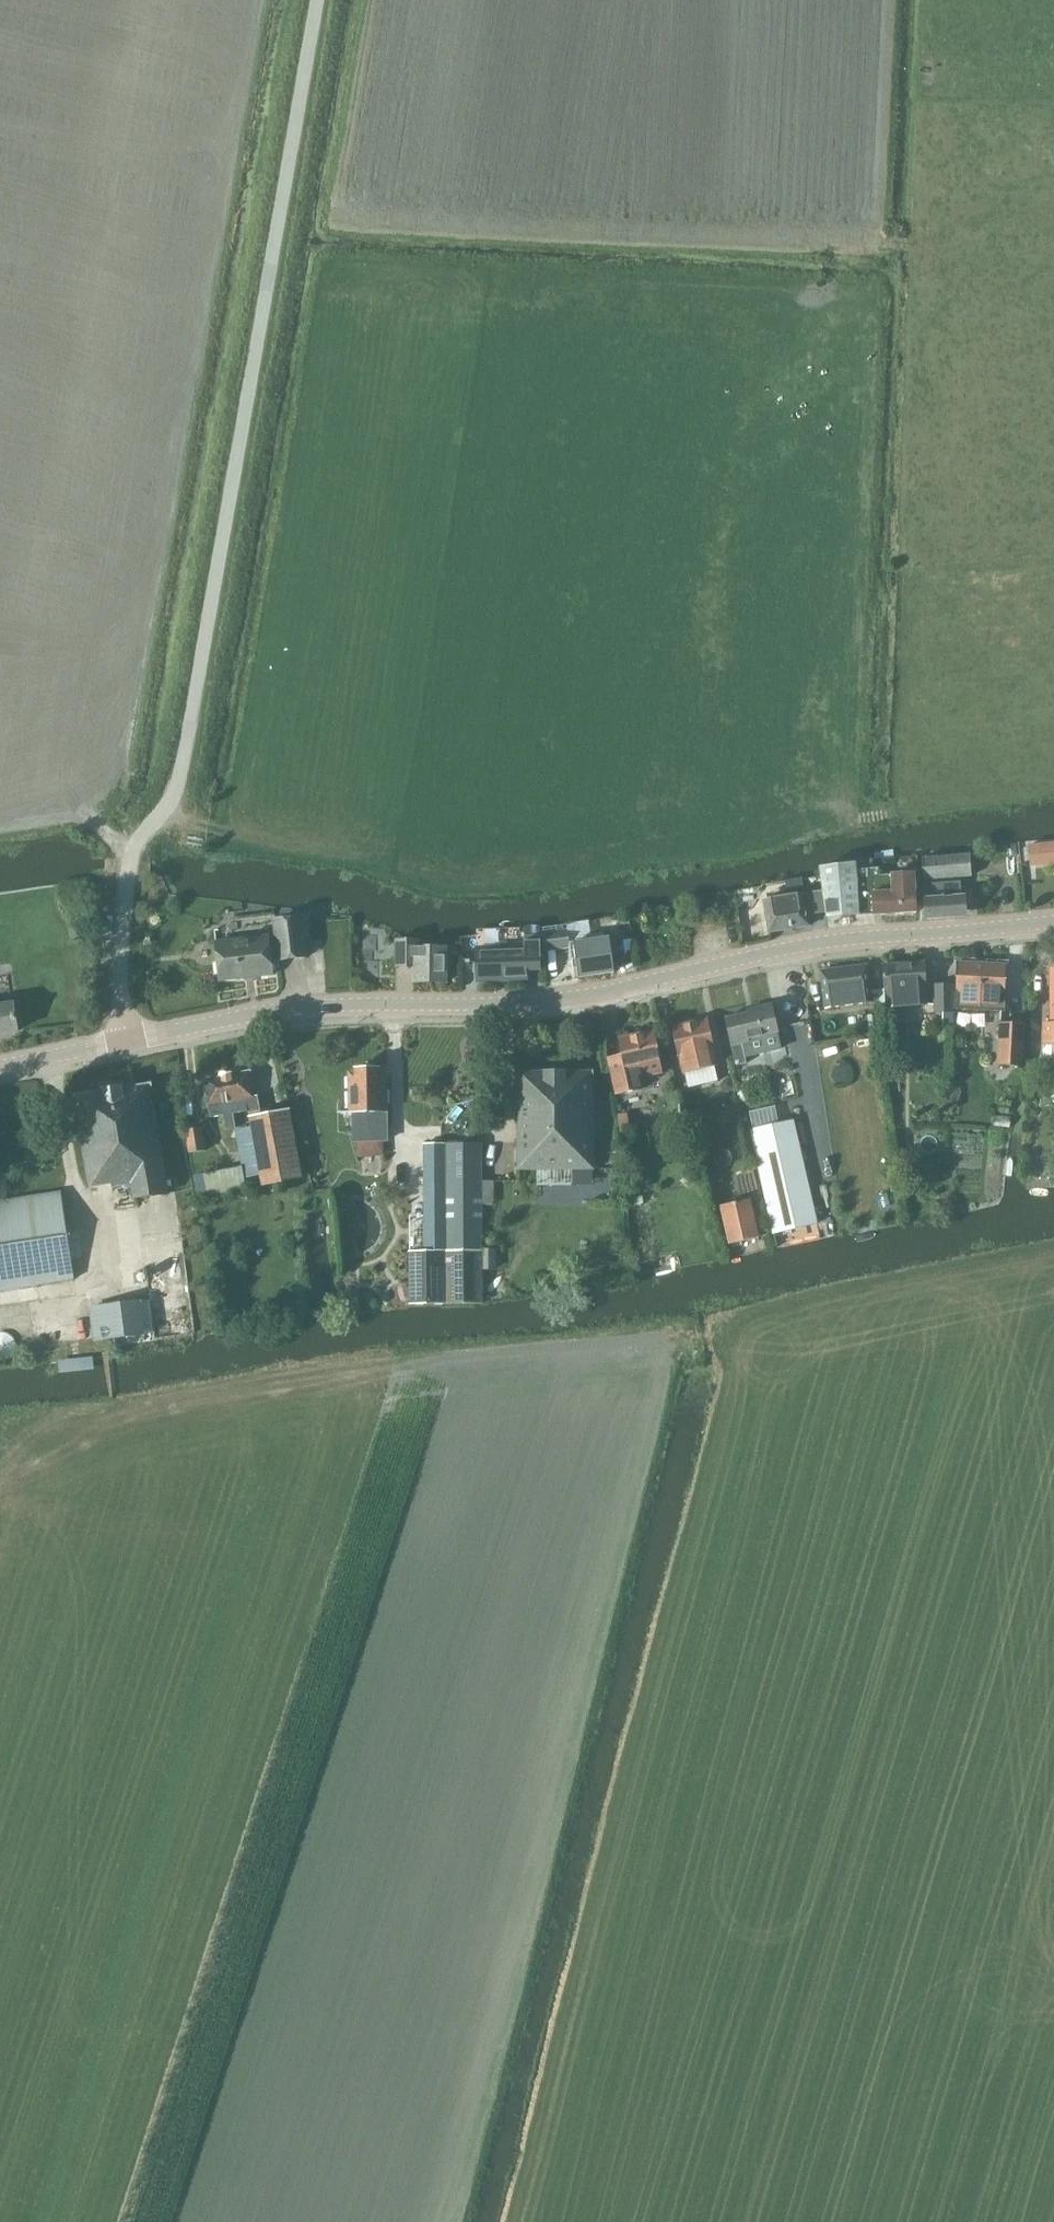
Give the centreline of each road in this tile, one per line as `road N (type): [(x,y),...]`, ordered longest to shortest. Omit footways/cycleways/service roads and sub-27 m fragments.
road 1 (tertiary): [(0,1067),(276,1011),(553,1000),(807,945),(1053,921)]

